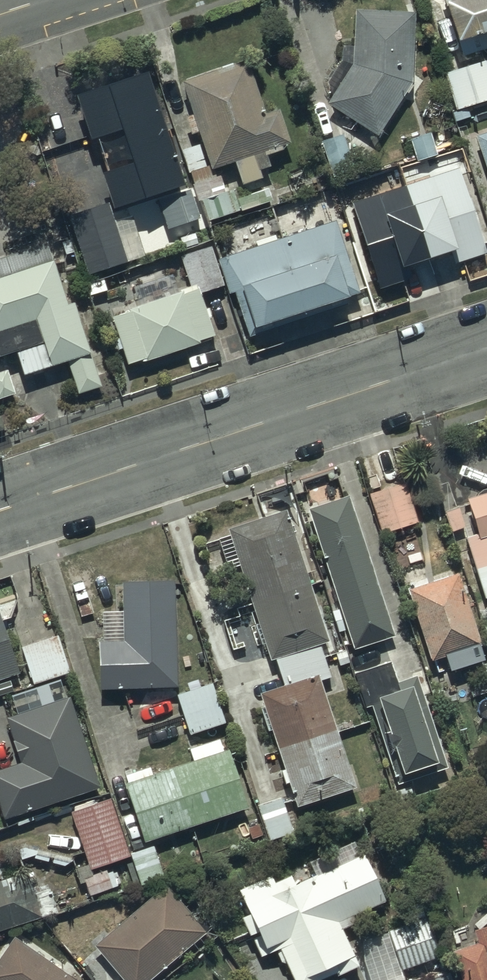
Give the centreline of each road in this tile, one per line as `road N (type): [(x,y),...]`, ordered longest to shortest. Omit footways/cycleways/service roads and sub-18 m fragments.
road 1 (tertiary): [(486,349),(0,511)]

